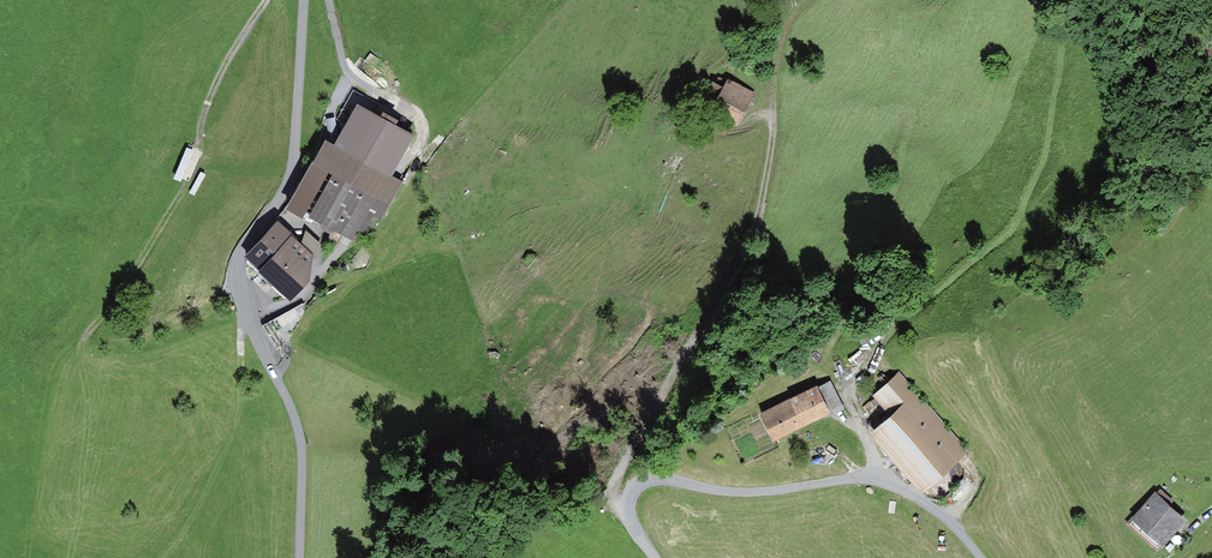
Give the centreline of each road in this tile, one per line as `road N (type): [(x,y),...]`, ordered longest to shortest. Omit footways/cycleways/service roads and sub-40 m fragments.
road 1 (residential): [(305,0),(288,193),(240,261),(247,318),(301,440),(298,557)]
road 2 (track): [(785,19),(767,182),(747,256),(707,341),(620,466),(613,497),(627,512)]
road 3 (residential): [(655,557),(627,512),(633,490),(651,479),(753,492),(876,482),(949,520),(979,557)]
road 4 (track): [(82,343),(120,298),(182,194),(219,79),(268,0)]
road 5 (track): [(402,168),(419,141),(417,123),(349,74),(330,0)]

